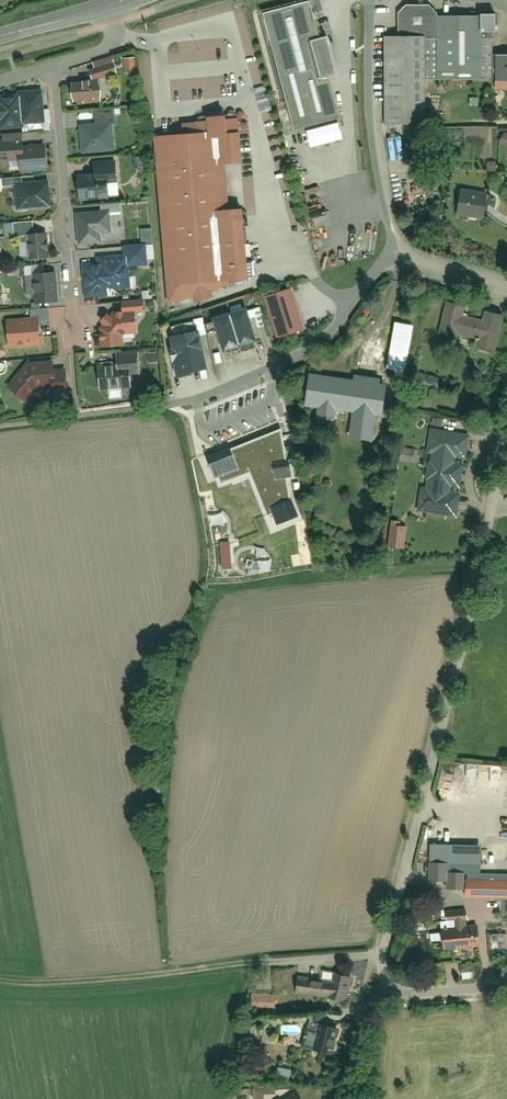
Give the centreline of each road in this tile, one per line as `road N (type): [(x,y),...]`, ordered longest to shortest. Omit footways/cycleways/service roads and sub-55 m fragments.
road 1 (residential): [(506,438),(384,964),(394,995)]
road 2 (track): [(386,955),(115,981),(0,979)]
road 3 (residential): [(393,250),(360,300),(316,344),(219,393),(171,407)]
road 4 (residential): [(56,68),(74,333)]
road 5 (residential): [(373,0),(374,145),(393,250)]
road 6 (residential): [(343,1098),(365,1017),(394,995)]

